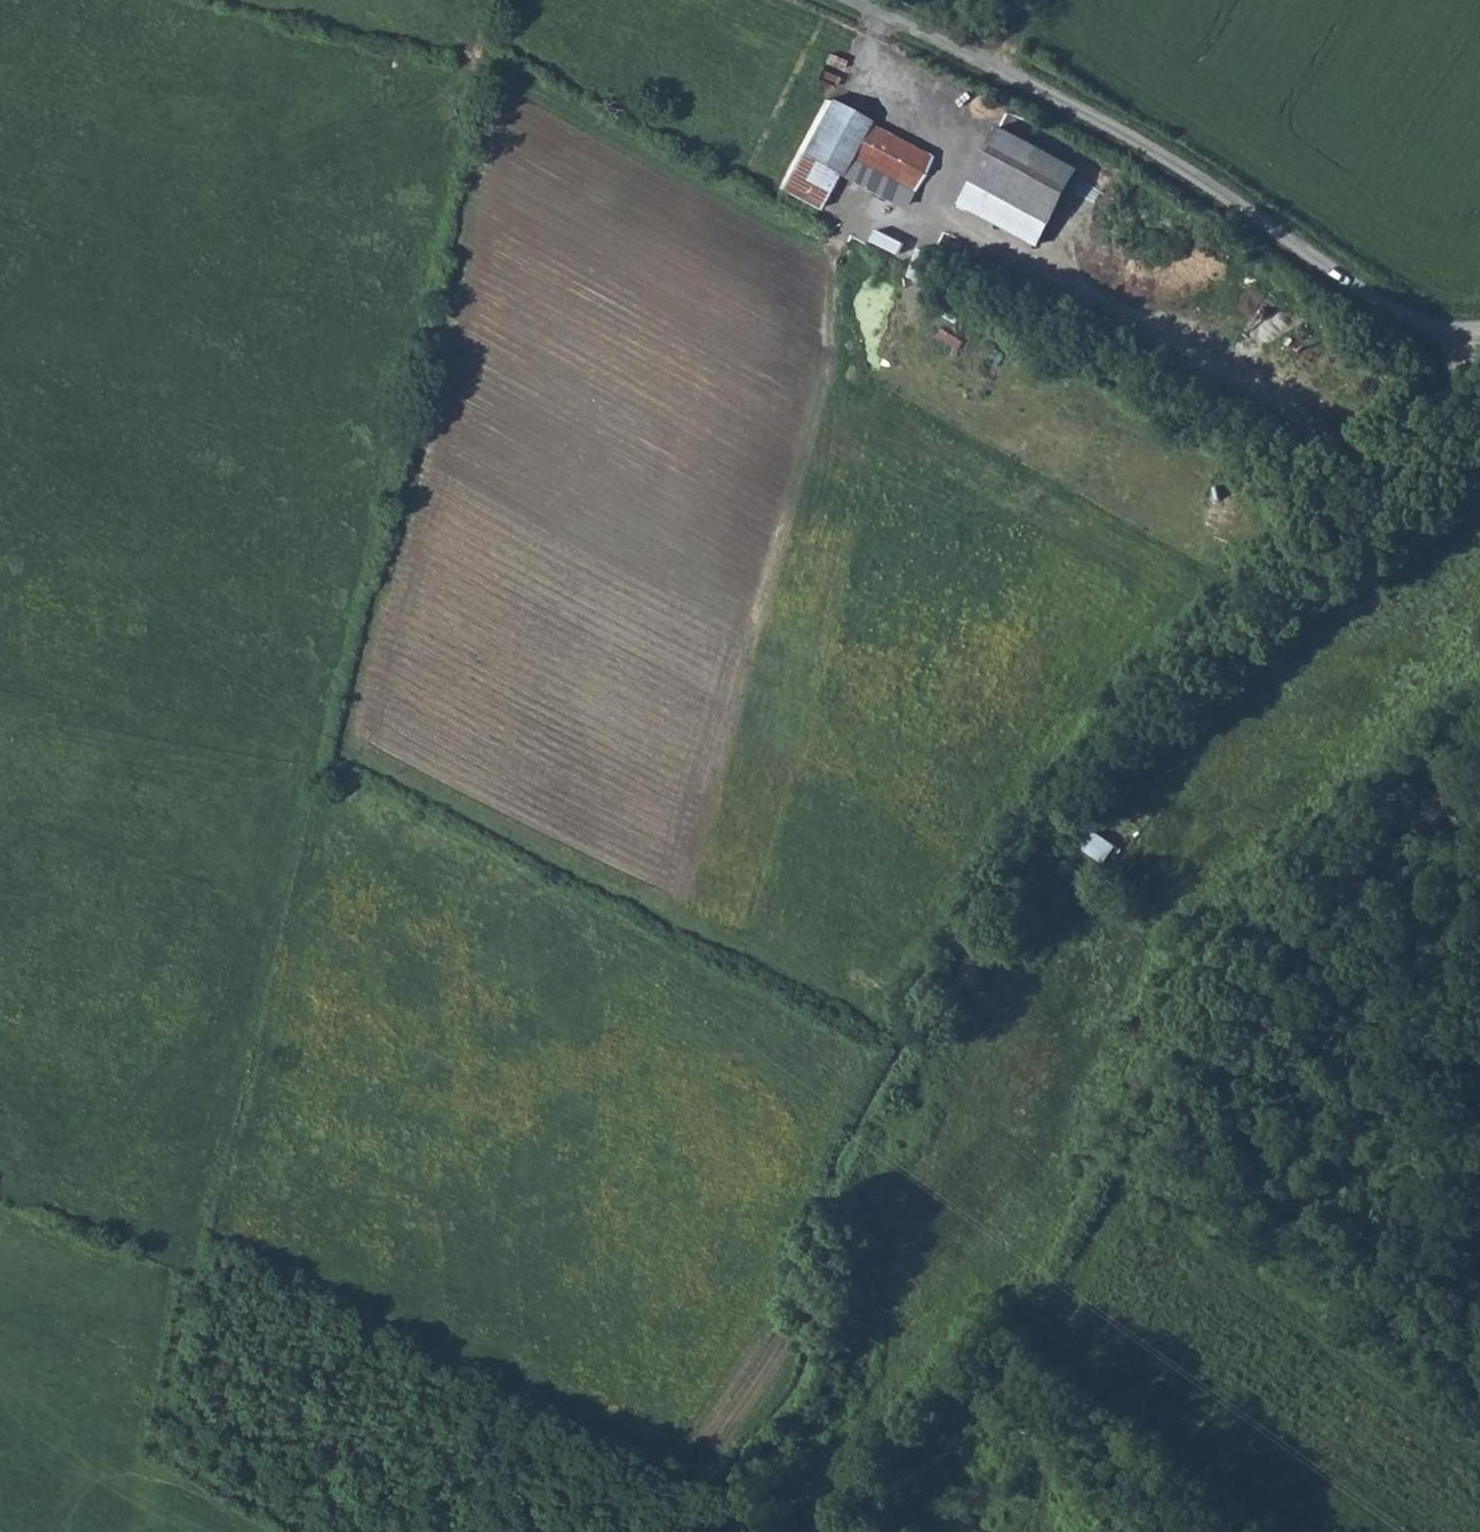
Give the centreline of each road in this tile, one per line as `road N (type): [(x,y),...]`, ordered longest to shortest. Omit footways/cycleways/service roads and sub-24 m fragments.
road 1 (unclassified): [(857,0),(1110,127),(1430,329),(1479,334)]

